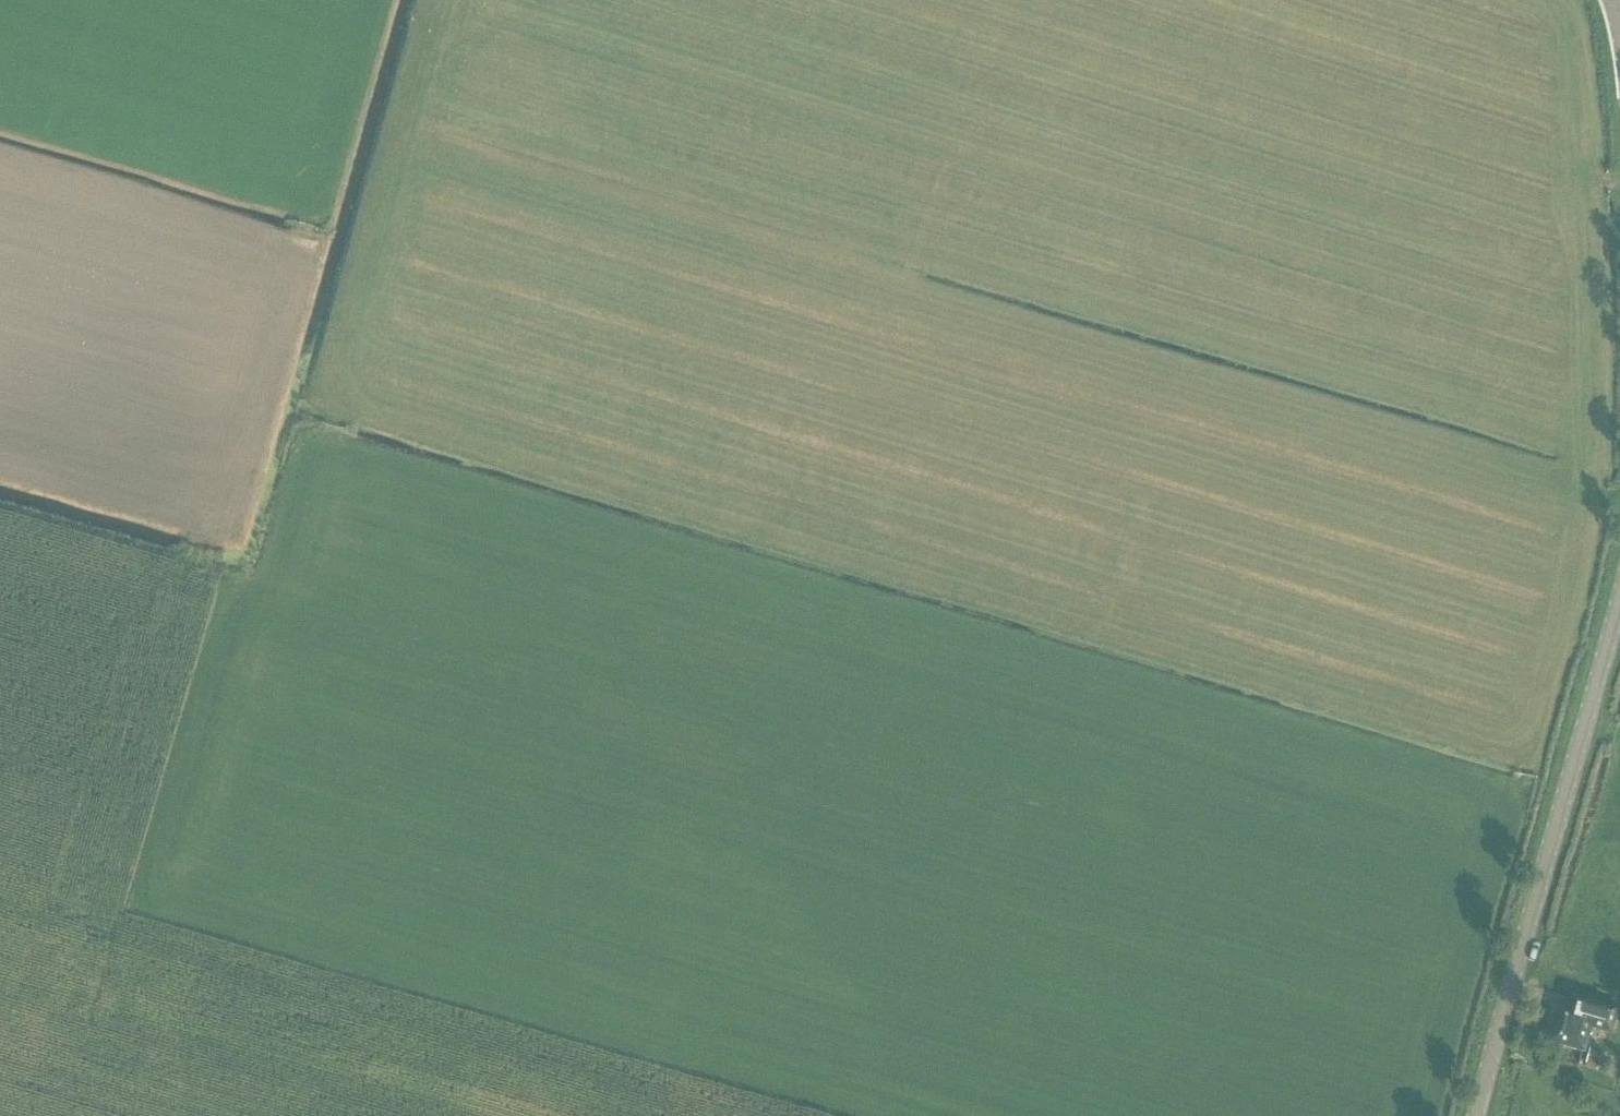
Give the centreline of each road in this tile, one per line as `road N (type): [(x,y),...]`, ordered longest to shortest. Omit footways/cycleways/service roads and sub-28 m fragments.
road 1 (tertiary): [(1478,1115),(1619,607)]

